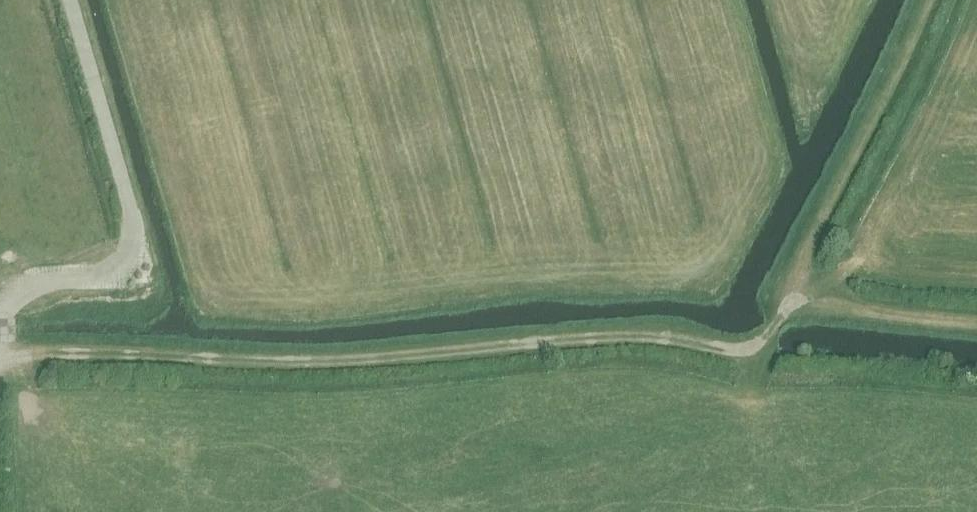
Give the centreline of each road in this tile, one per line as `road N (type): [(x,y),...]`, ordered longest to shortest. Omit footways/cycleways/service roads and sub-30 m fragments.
road 1 (track): [(976,325),(791,291),(759,355),(651,332),(325,353),(18,345),(0,356)]
road 2 (track): [(69,0),(134,228),(122,261),(9,294),(2,355)]
road 3 (track): [(931,0),(791,291)]

